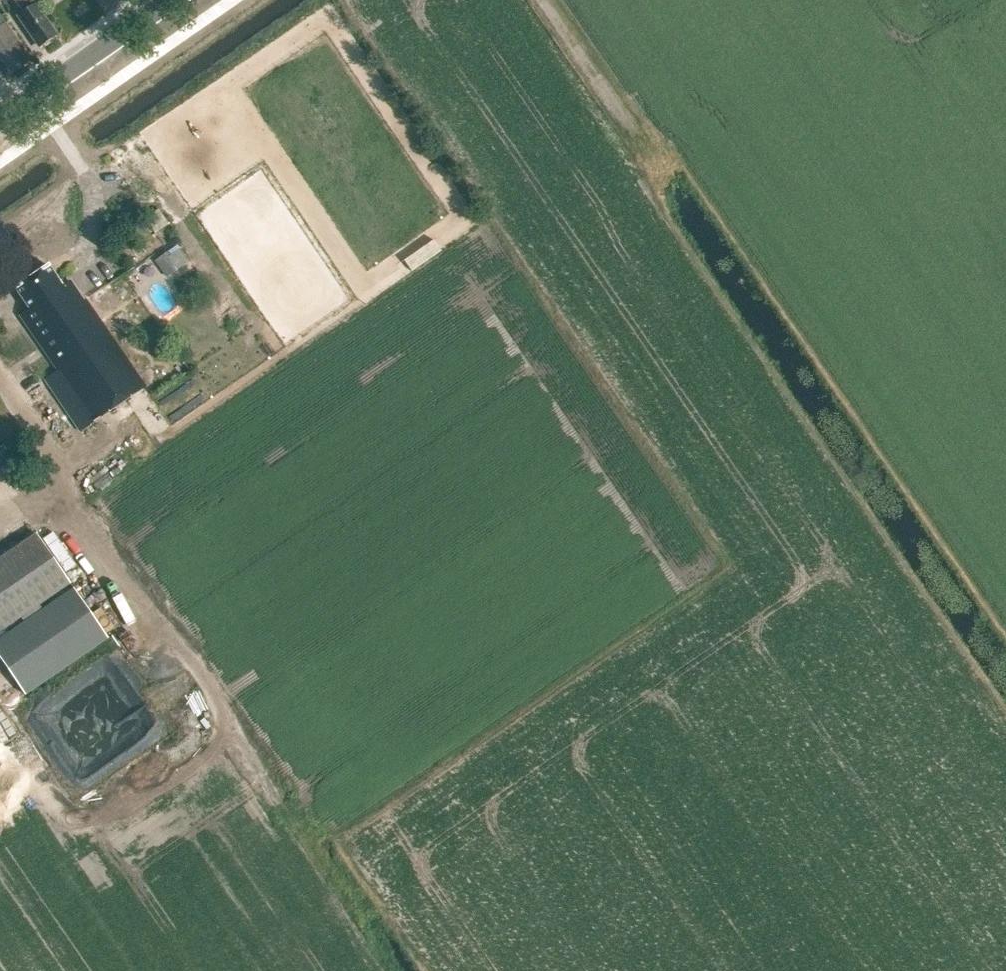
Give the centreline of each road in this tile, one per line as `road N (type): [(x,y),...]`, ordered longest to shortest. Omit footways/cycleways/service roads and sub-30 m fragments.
road 1 (tertiary): [(0,118),(169,0)]

